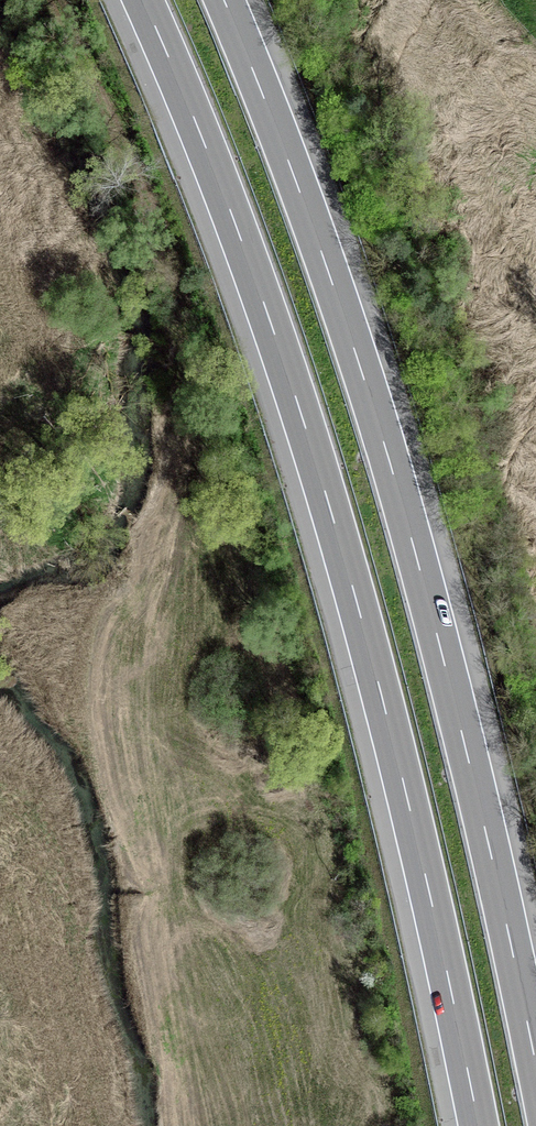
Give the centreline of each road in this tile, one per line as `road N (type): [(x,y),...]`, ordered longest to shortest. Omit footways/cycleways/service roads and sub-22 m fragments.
road 1 (motorway): [(143,0),(233,219),(326,496),(403,780),(479,1125)]
road 2 (motorway): [(535,1067),(469,763),(394,475),(301,194),(224,0)]

